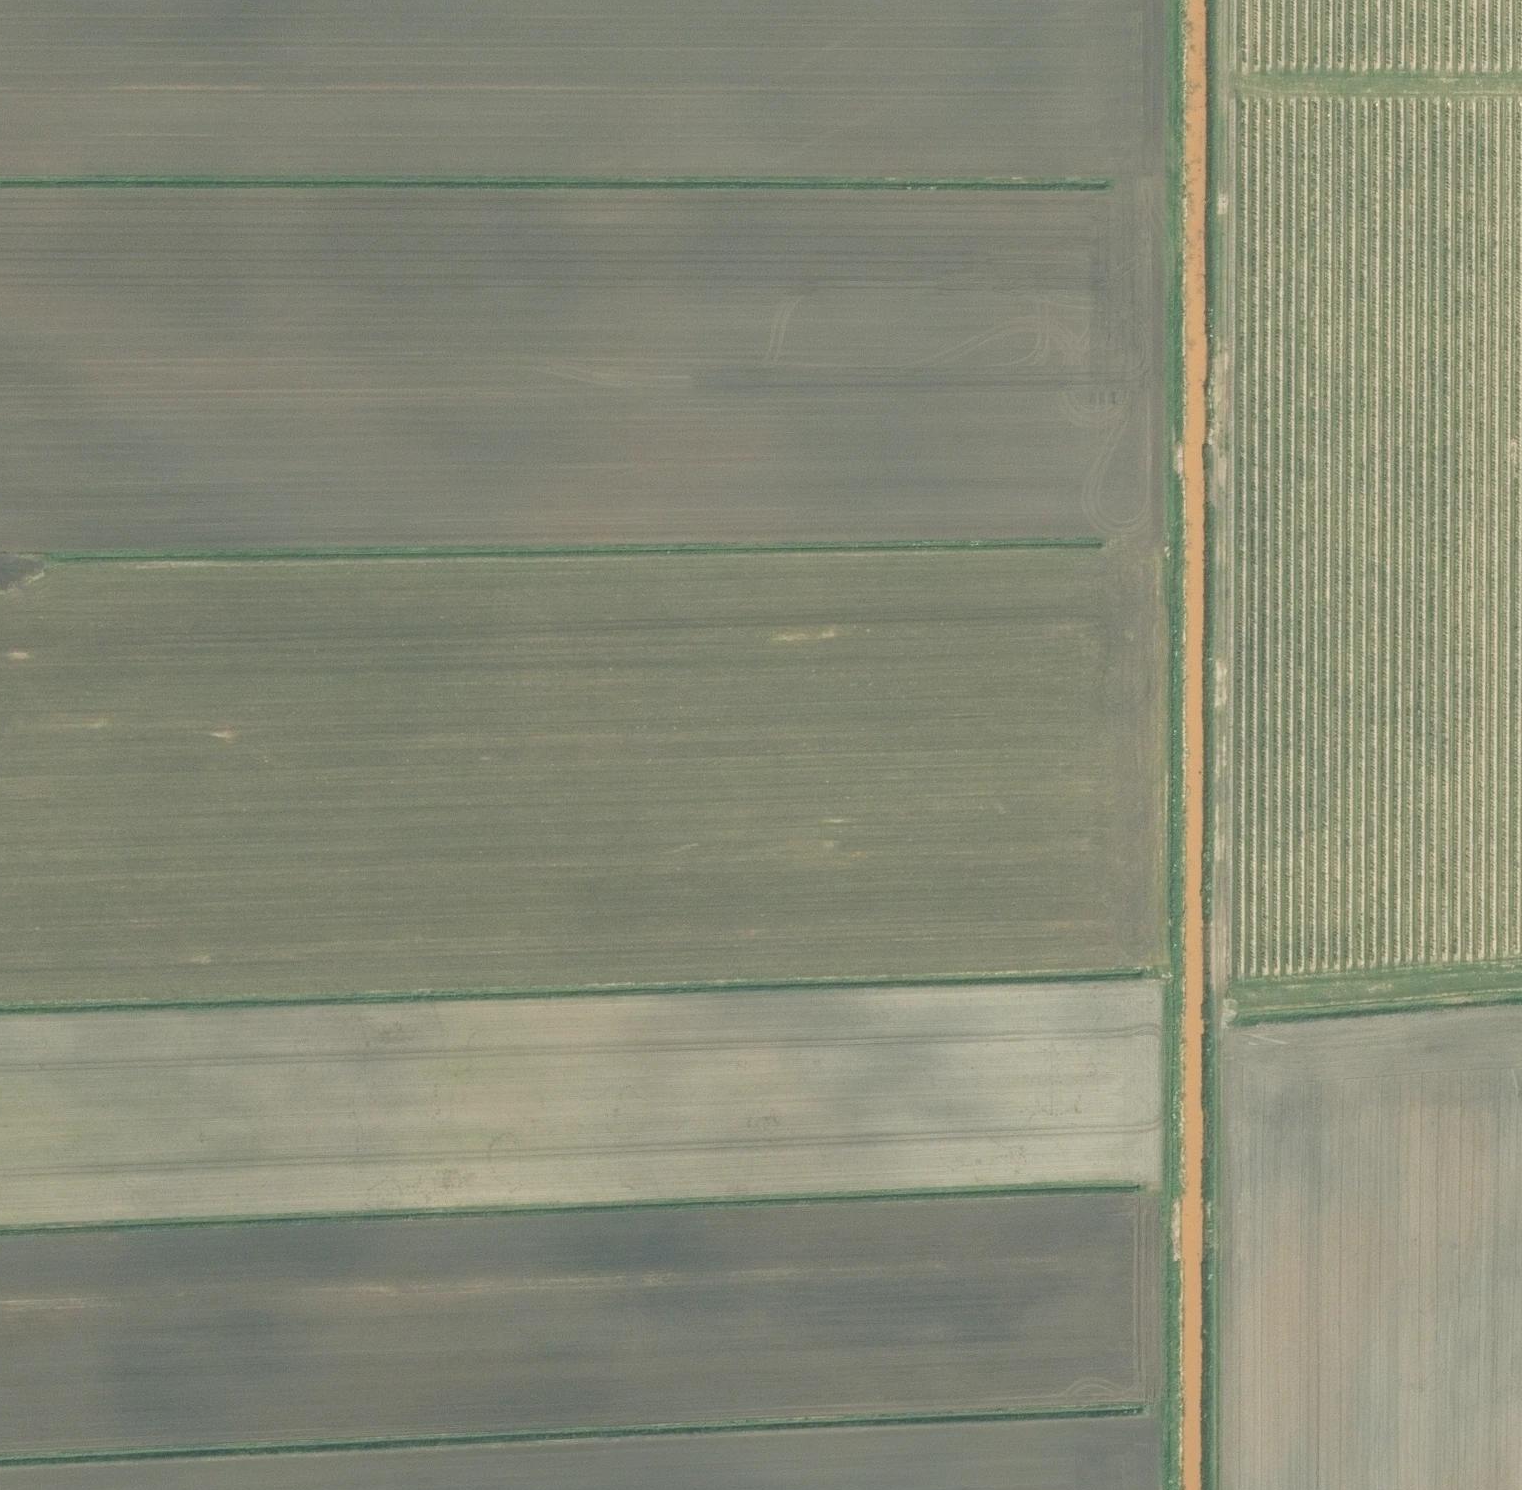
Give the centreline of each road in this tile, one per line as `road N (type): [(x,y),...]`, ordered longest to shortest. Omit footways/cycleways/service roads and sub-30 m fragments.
road 1 (track): [(1217,1489),(1217,0)]

